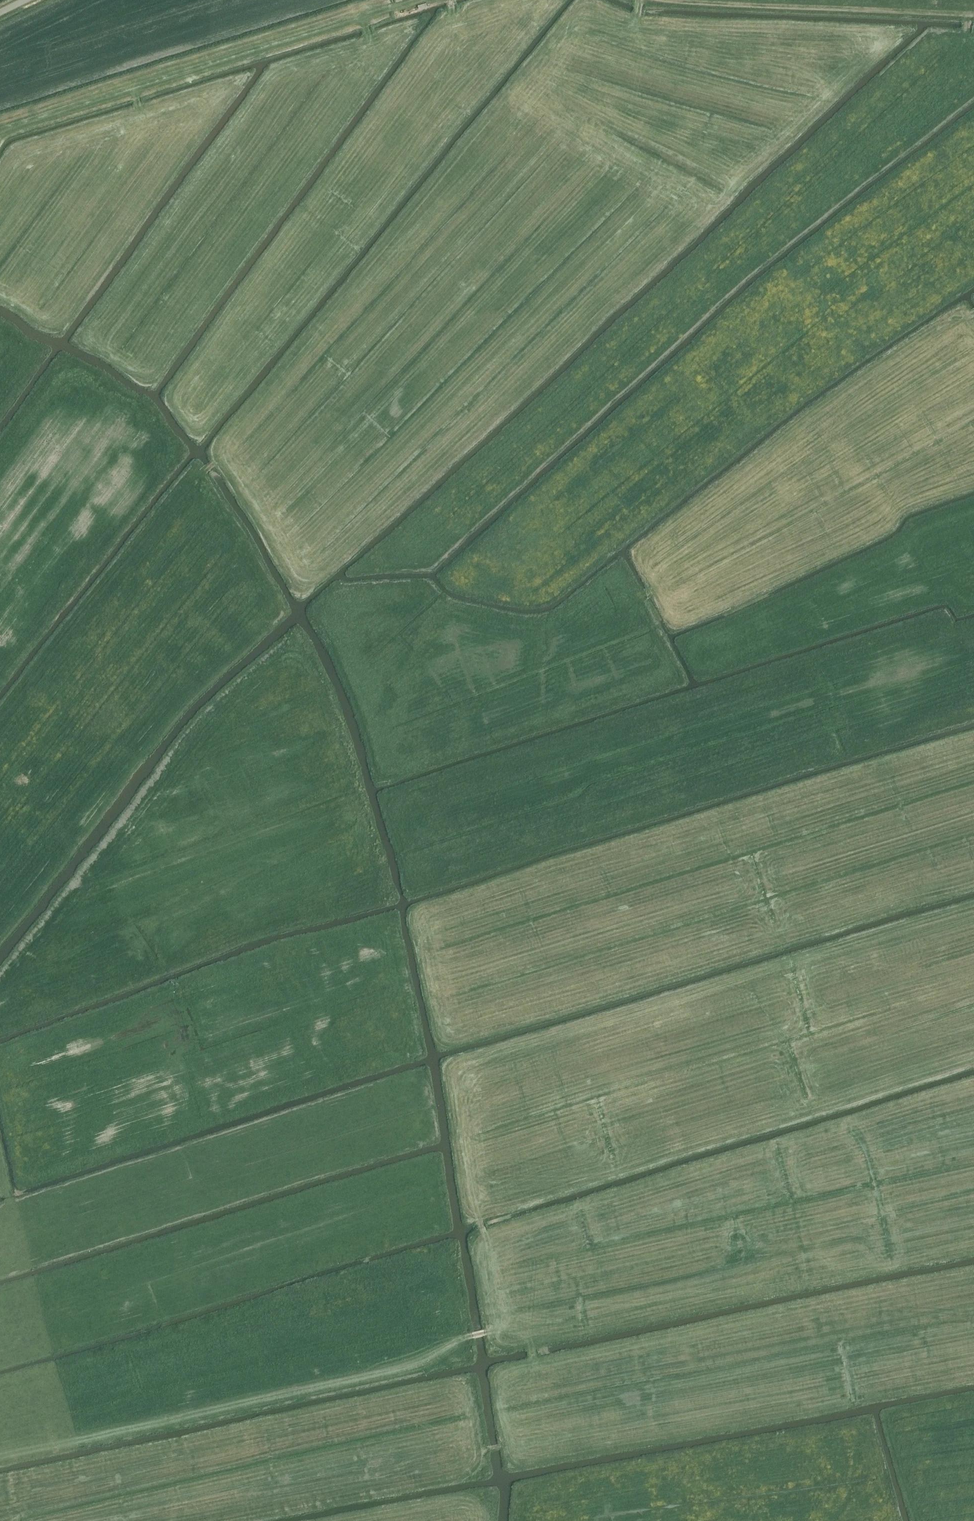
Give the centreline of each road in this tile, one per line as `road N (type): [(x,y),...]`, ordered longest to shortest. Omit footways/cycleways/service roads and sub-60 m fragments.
road 1 (track): [(417,0),(0,130)]
road 2 (track): [(973,14),(663,0)]

